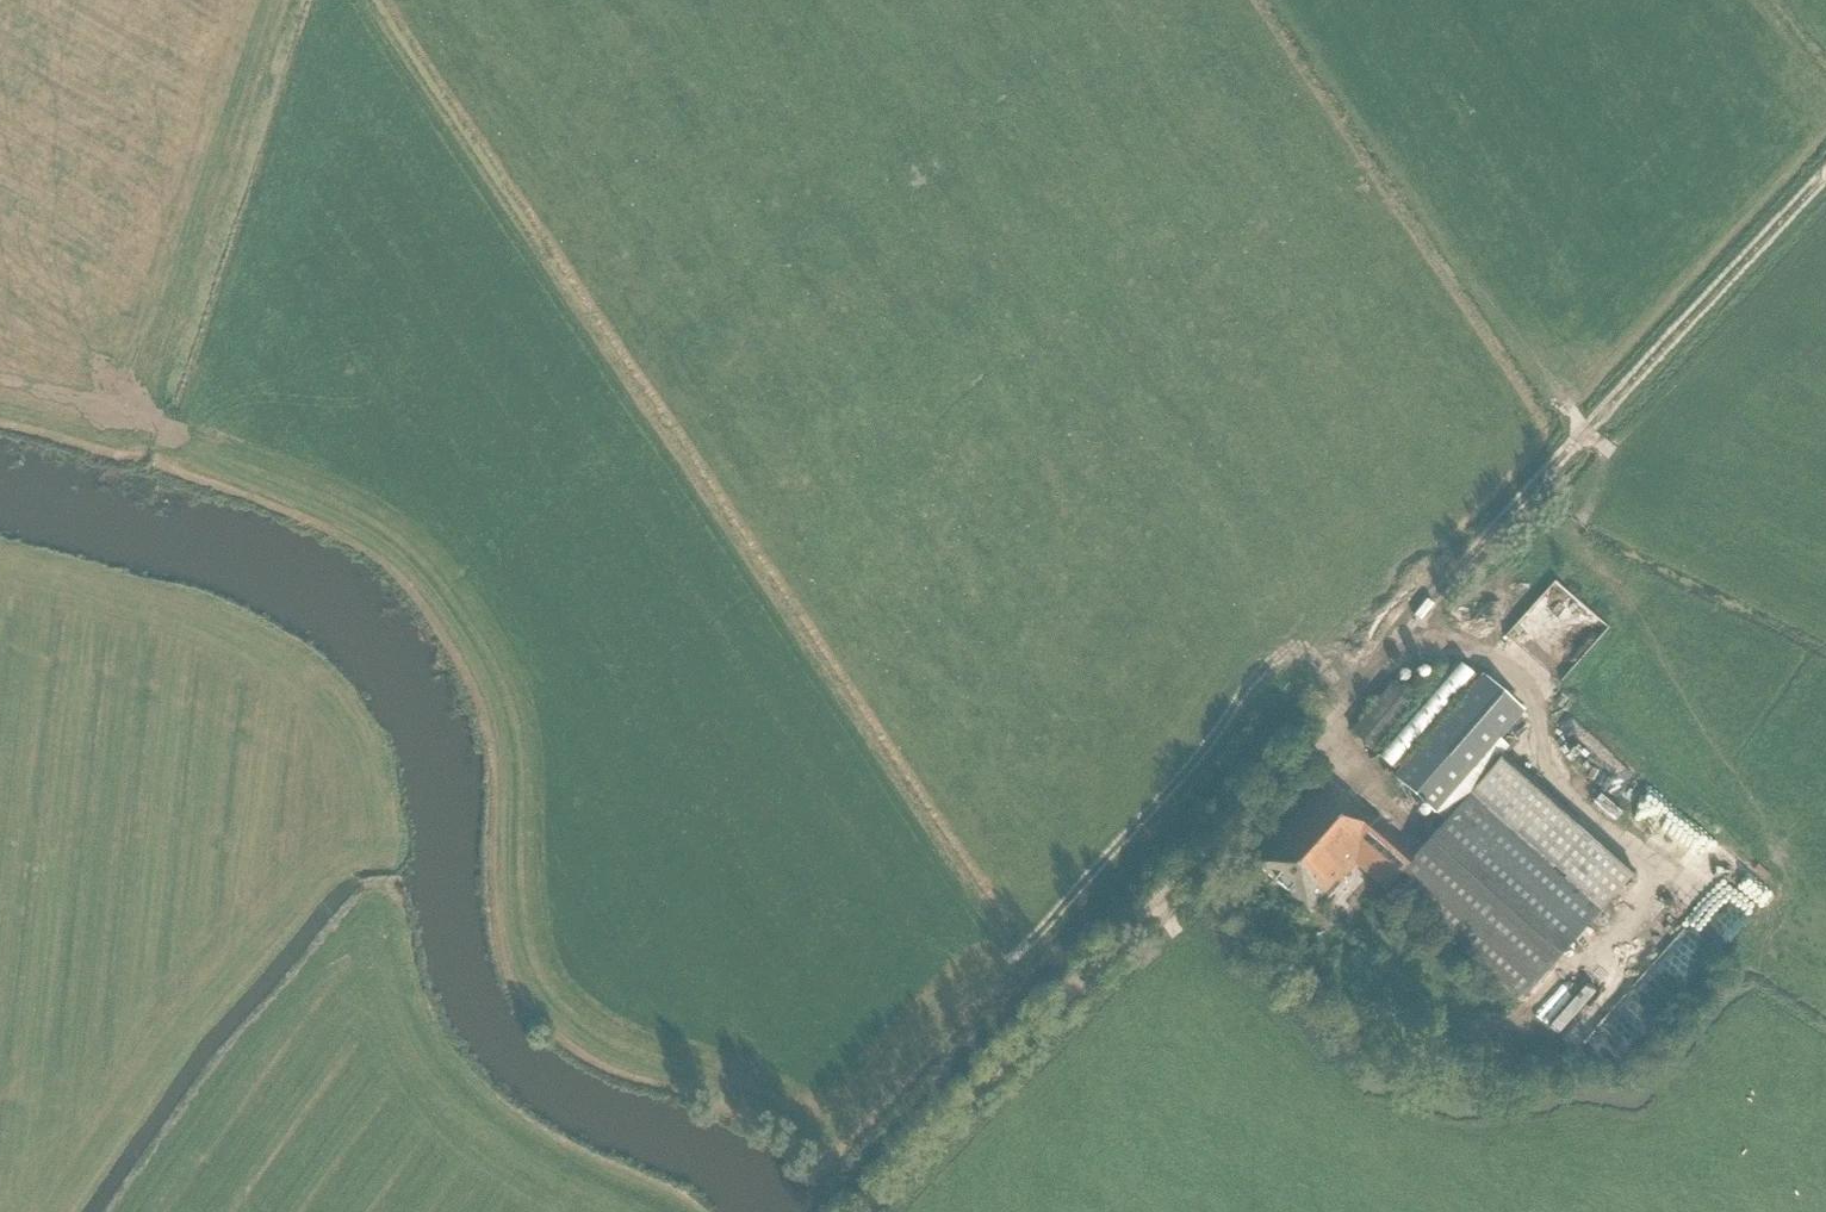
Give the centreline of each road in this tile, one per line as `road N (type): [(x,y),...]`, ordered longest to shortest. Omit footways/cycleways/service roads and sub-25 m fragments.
road 1 (track): [(1219,835),(1825,182)]
road 2 (unclassified): [(870,1211),(1219,835)]

